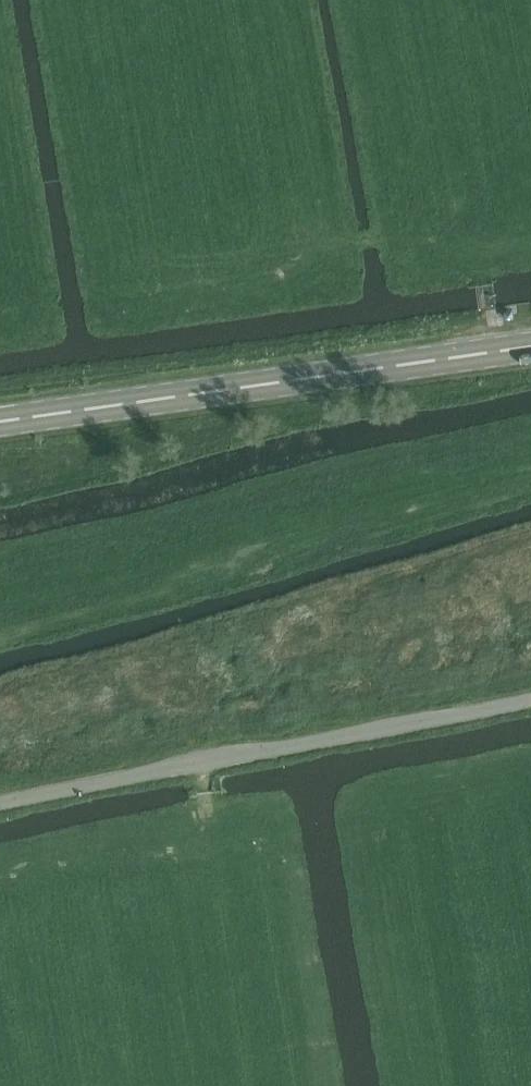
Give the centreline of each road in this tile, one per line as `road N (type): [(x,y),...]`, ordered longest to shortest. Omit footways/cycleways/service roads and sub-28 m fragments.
road 1 (residential): [(0,803),(530,700)]
road 2 (secondary): [(0,422),(530,346)]

